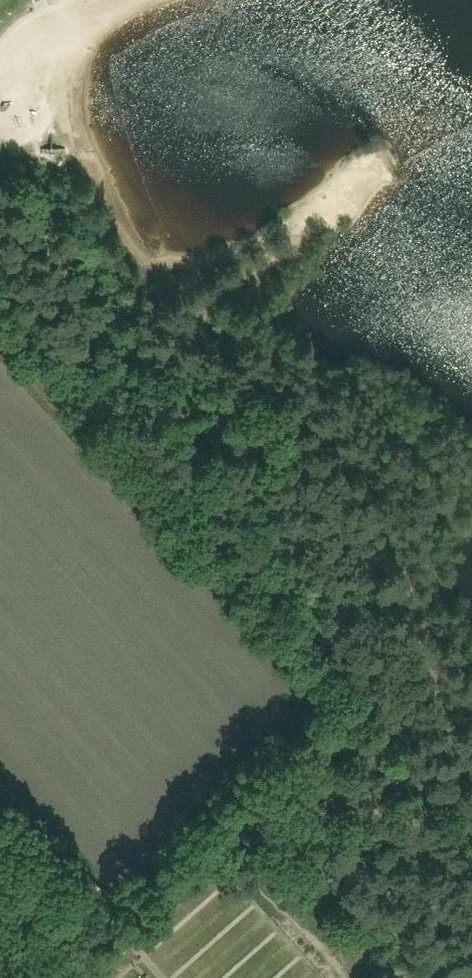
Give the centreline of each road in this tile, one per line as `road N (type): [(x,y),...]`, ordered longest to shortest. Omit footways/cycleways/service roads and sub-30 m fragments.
road 1 (track): [(345,977),(256,882)]

